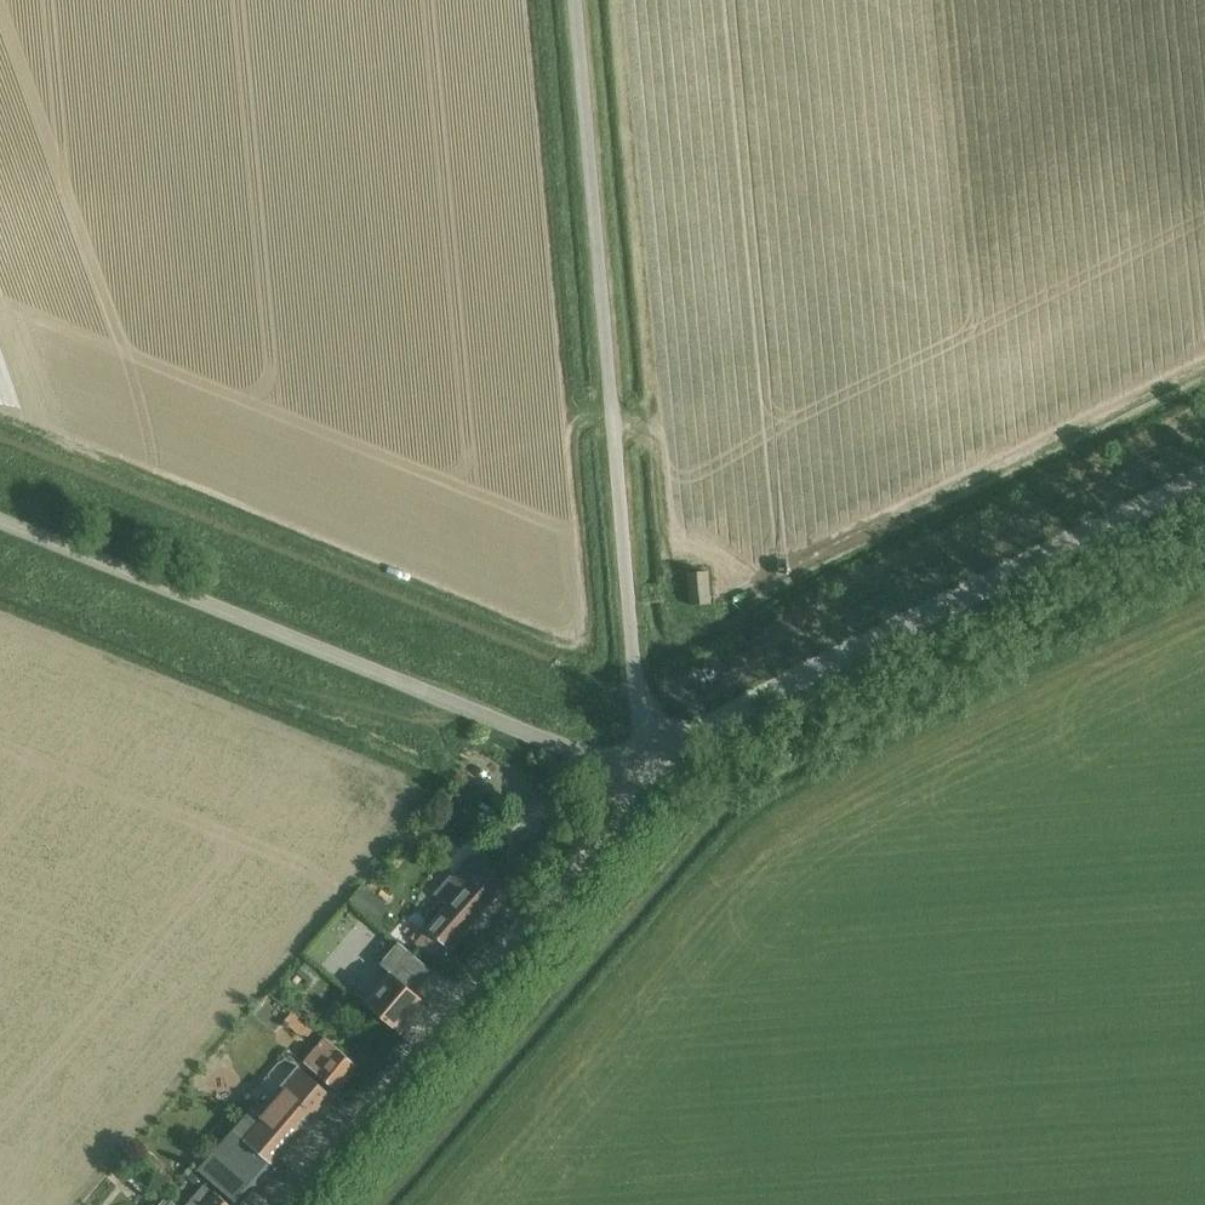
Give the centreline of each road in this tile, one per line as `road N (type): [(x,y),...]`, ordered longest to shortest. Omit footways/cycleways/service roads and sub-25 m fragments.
road 1 (unclassified): [(650,778),(579,0)]
road 2 (unclassified): [(636,794),(557,744),(0,521)]
road 3 (unclassified): [(650,778),(711,725),(1204,485)]
road 4 (unclassified): [(286,1204),(636,794)]

